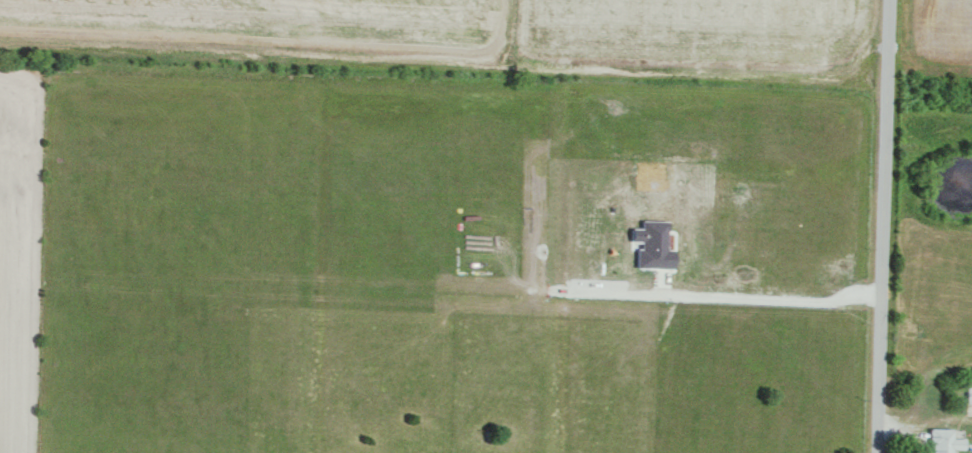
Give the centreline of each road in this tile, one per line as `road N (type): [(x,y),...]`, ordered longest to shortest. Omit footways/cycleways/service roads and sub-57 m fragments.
road 1 (residential): [(876,452),(886,0)]

